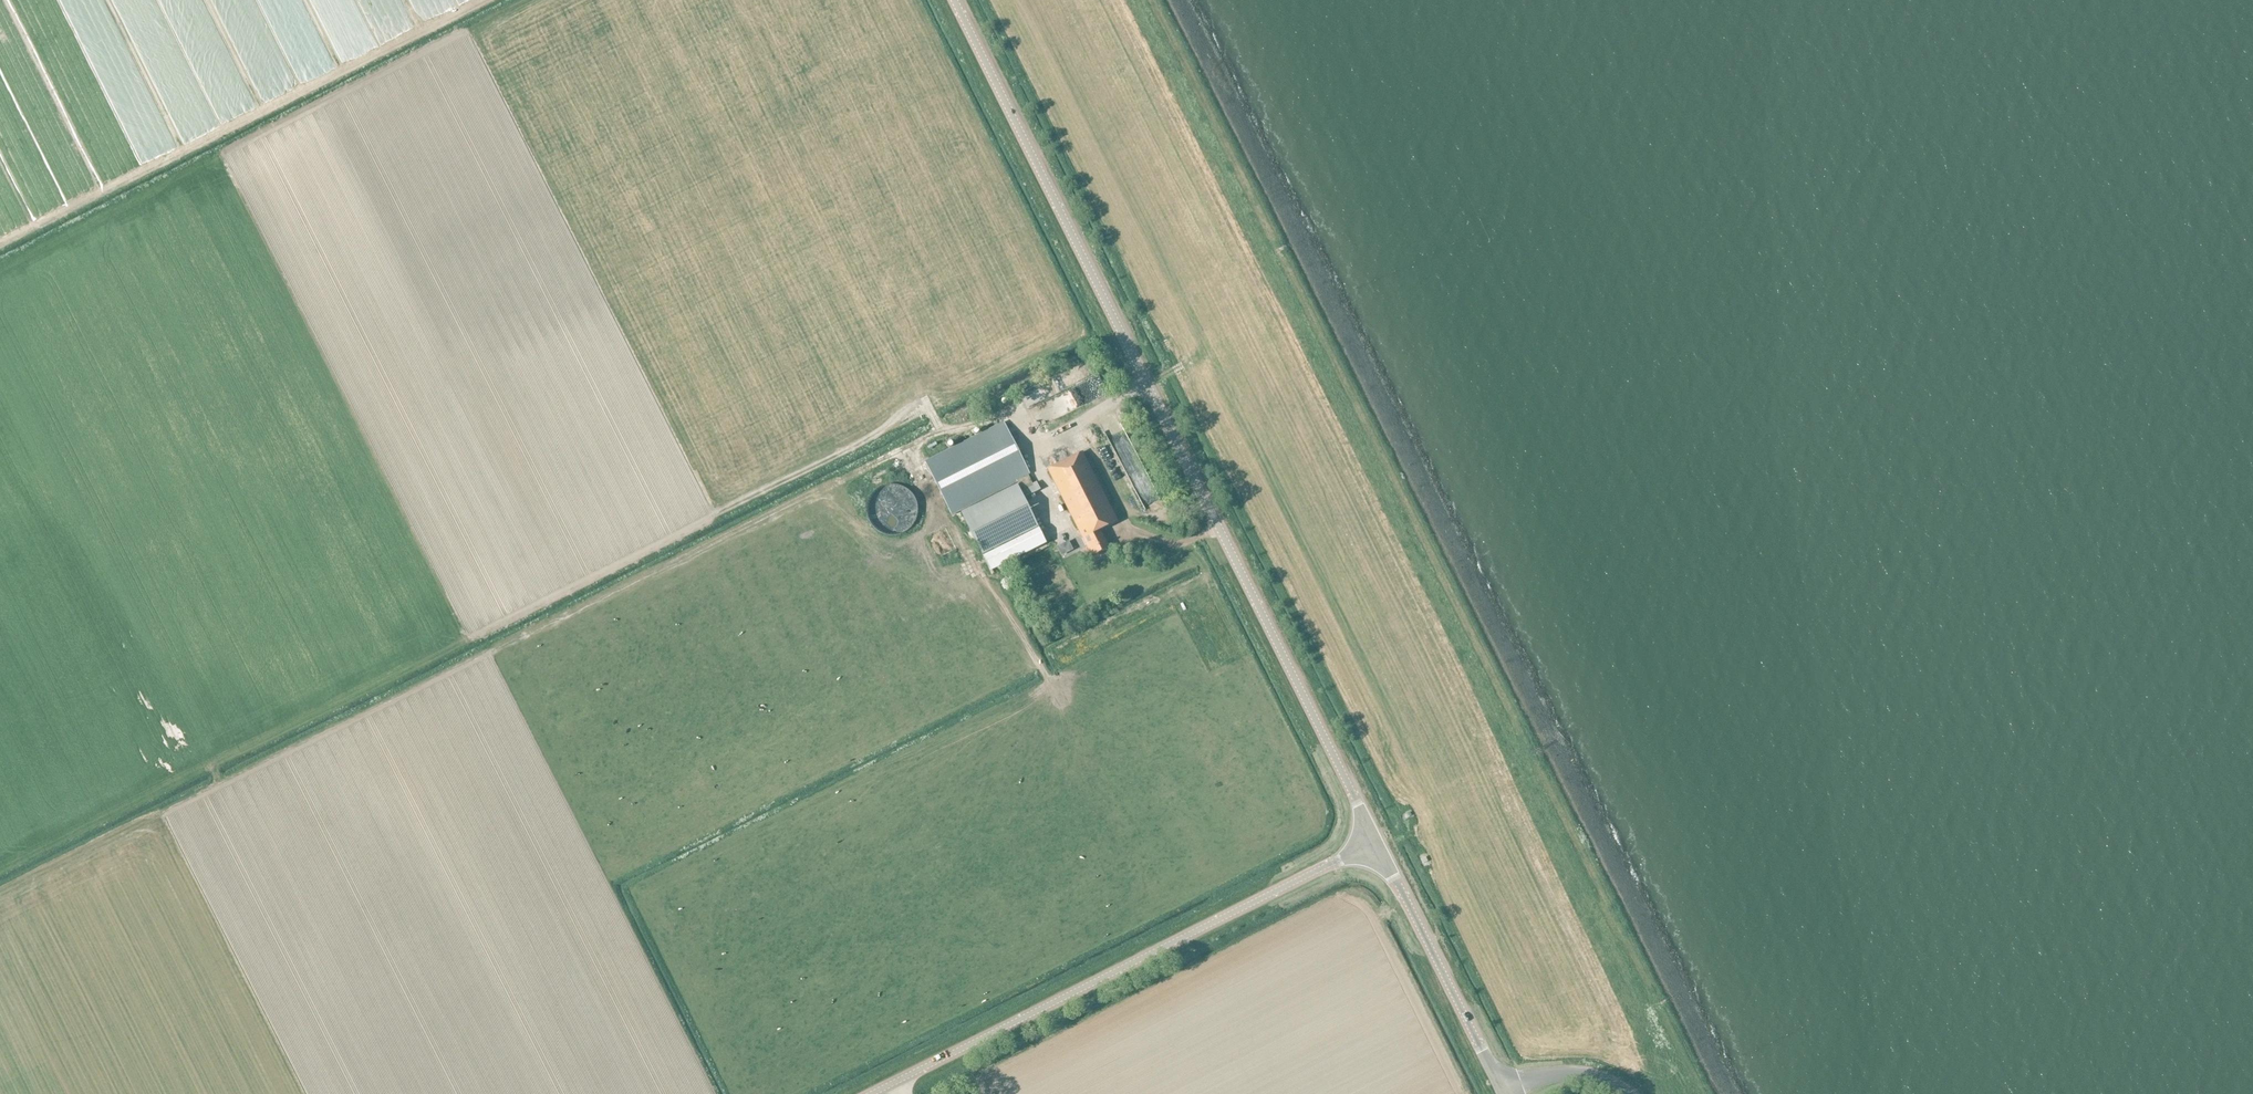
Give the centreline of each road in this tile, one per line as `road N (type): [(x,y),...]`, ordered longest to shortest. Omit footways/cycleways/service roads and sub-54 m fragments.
road 1 (tertiary): [(1375,841),(953,0)]
road 2 (unclassified): [(870,1093),(1375,841)]
road 3 (tertiary): [(1501,1090),(1375,841)]
road 4 (unclassified): [(1629,1093),(1578,1074),(1501,1090)]

